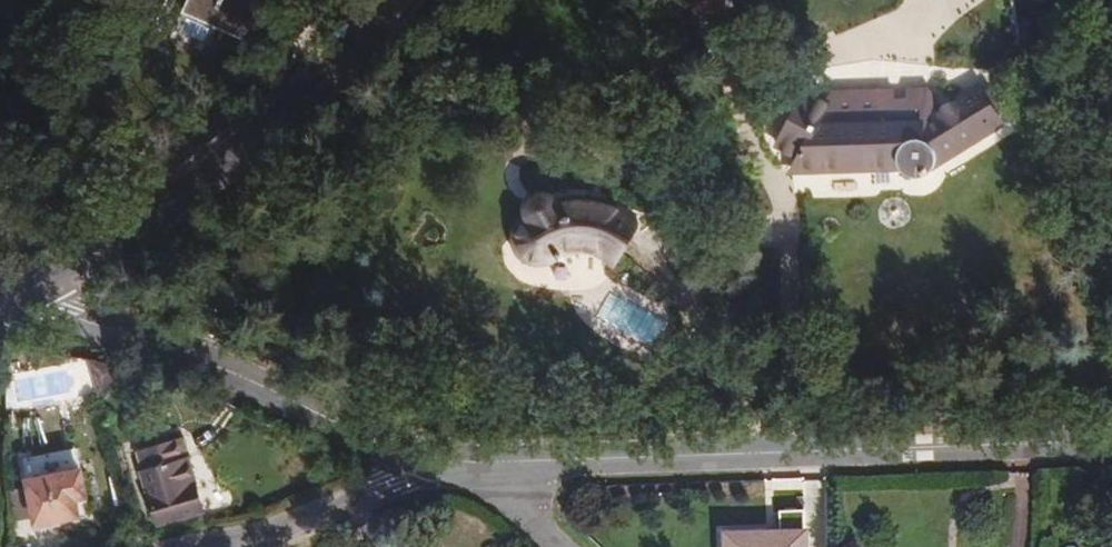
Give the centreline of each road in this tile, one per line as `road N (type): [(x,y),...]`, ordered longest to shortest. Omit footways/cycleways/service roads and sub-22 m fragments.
road 1 (unclassified): [(507,456),(1111,442)]
road 2 (tertiary): [(400,0),(296,104),(196,187),(55,284)]
road 3 (unclassified): [(55,284),(78,304),(252,377),(407,472)]
road 4 (unclassified): [(201,546),(272,534),(407,472)]

